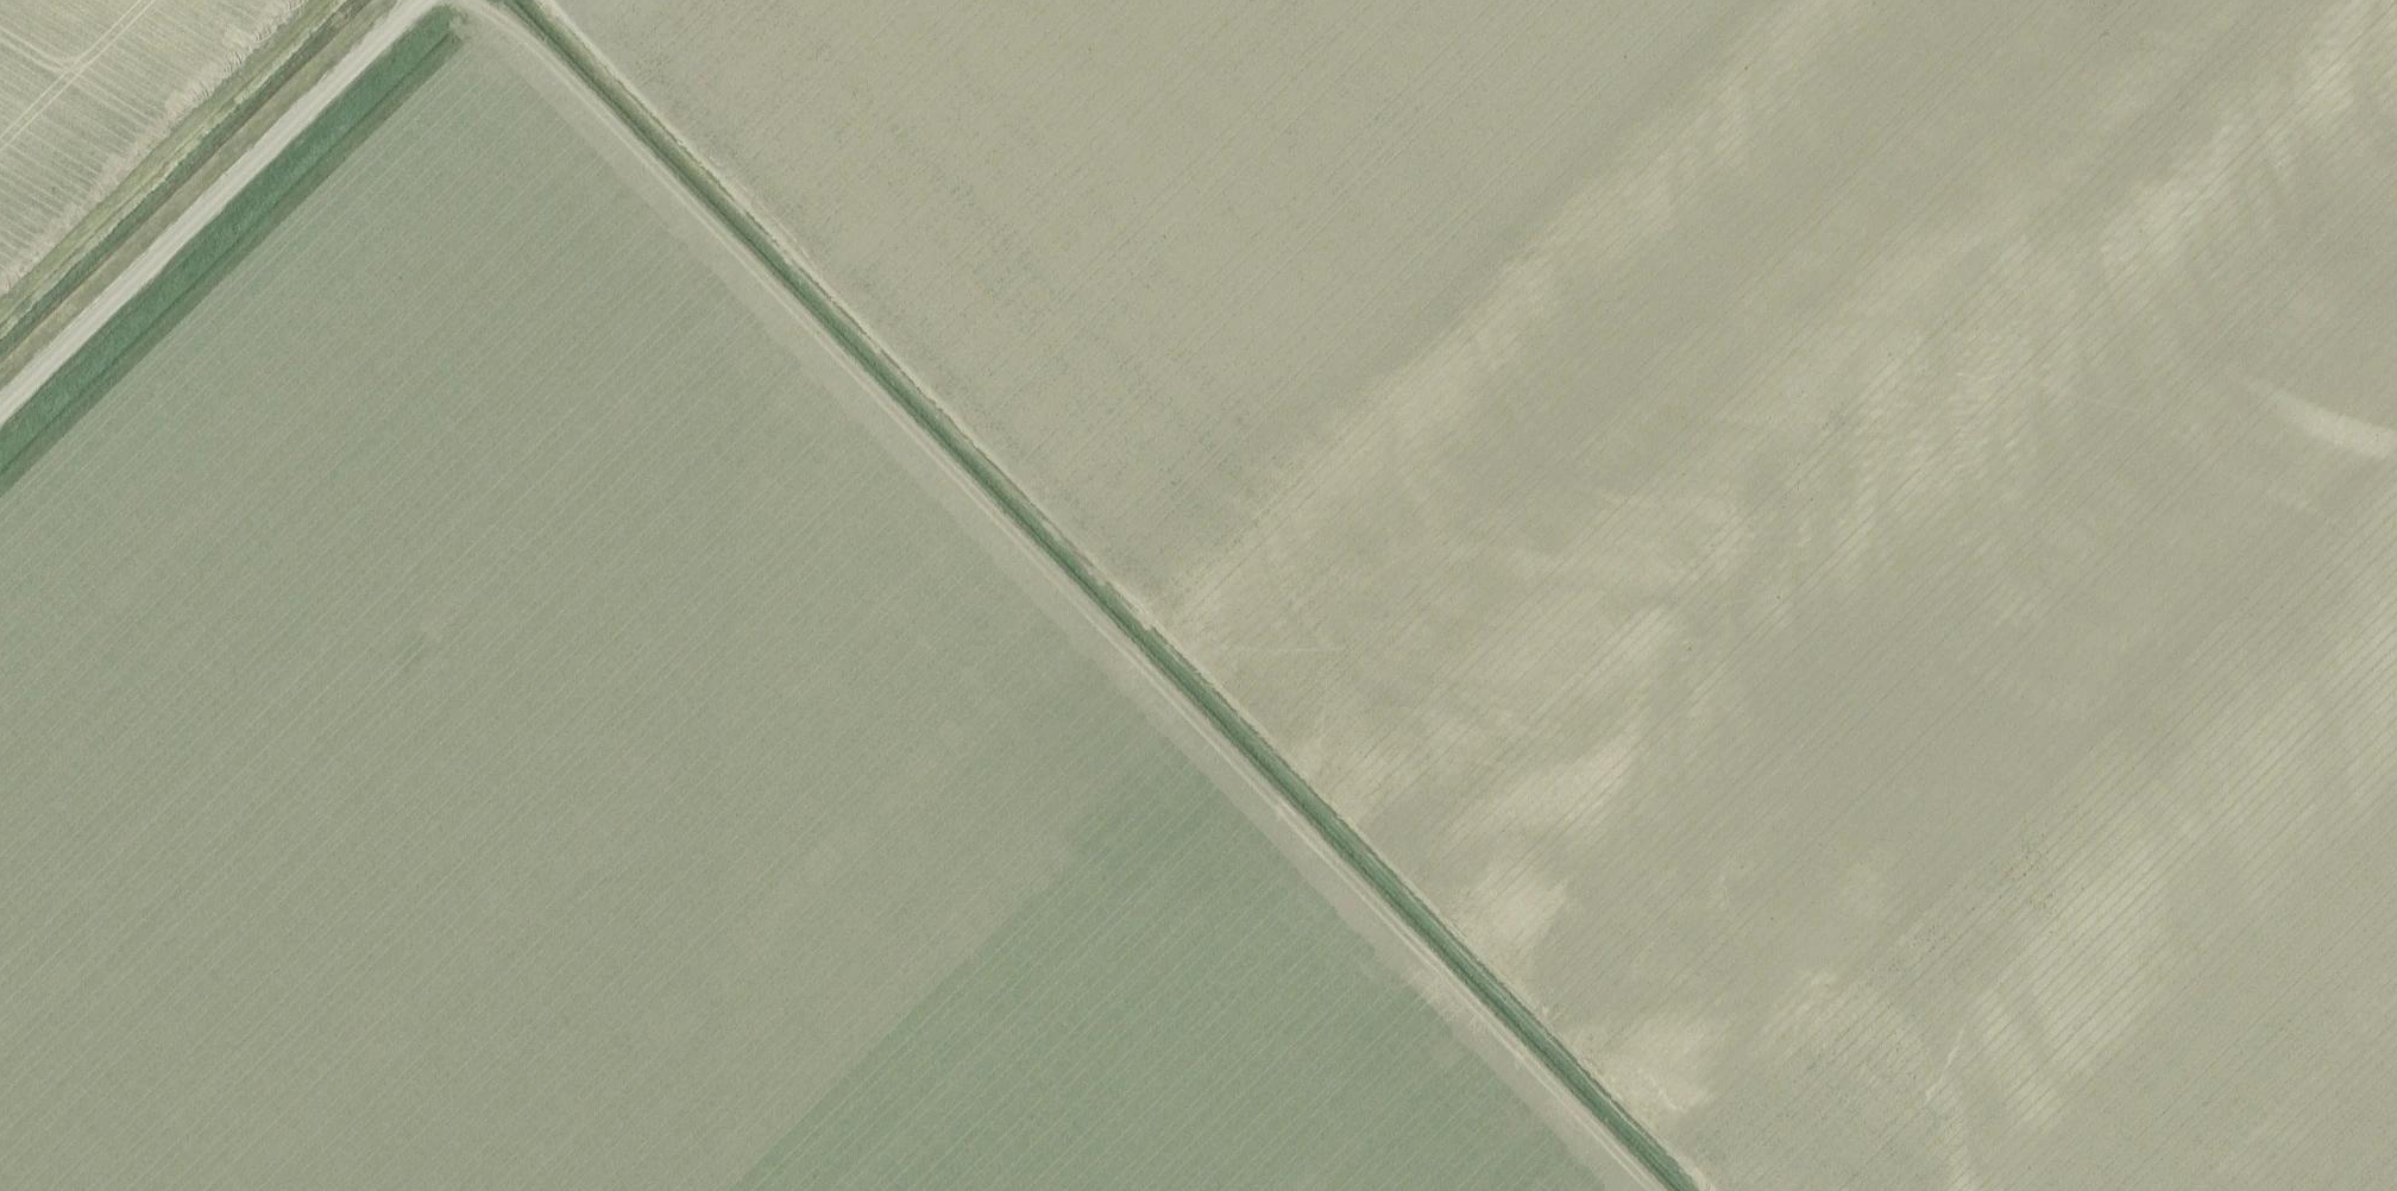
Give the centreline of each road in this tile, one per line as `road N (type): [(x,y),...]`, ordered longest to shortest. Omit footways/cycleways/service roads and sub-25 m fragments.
road 1 (tertiary): [(0,405),(415,0)]

